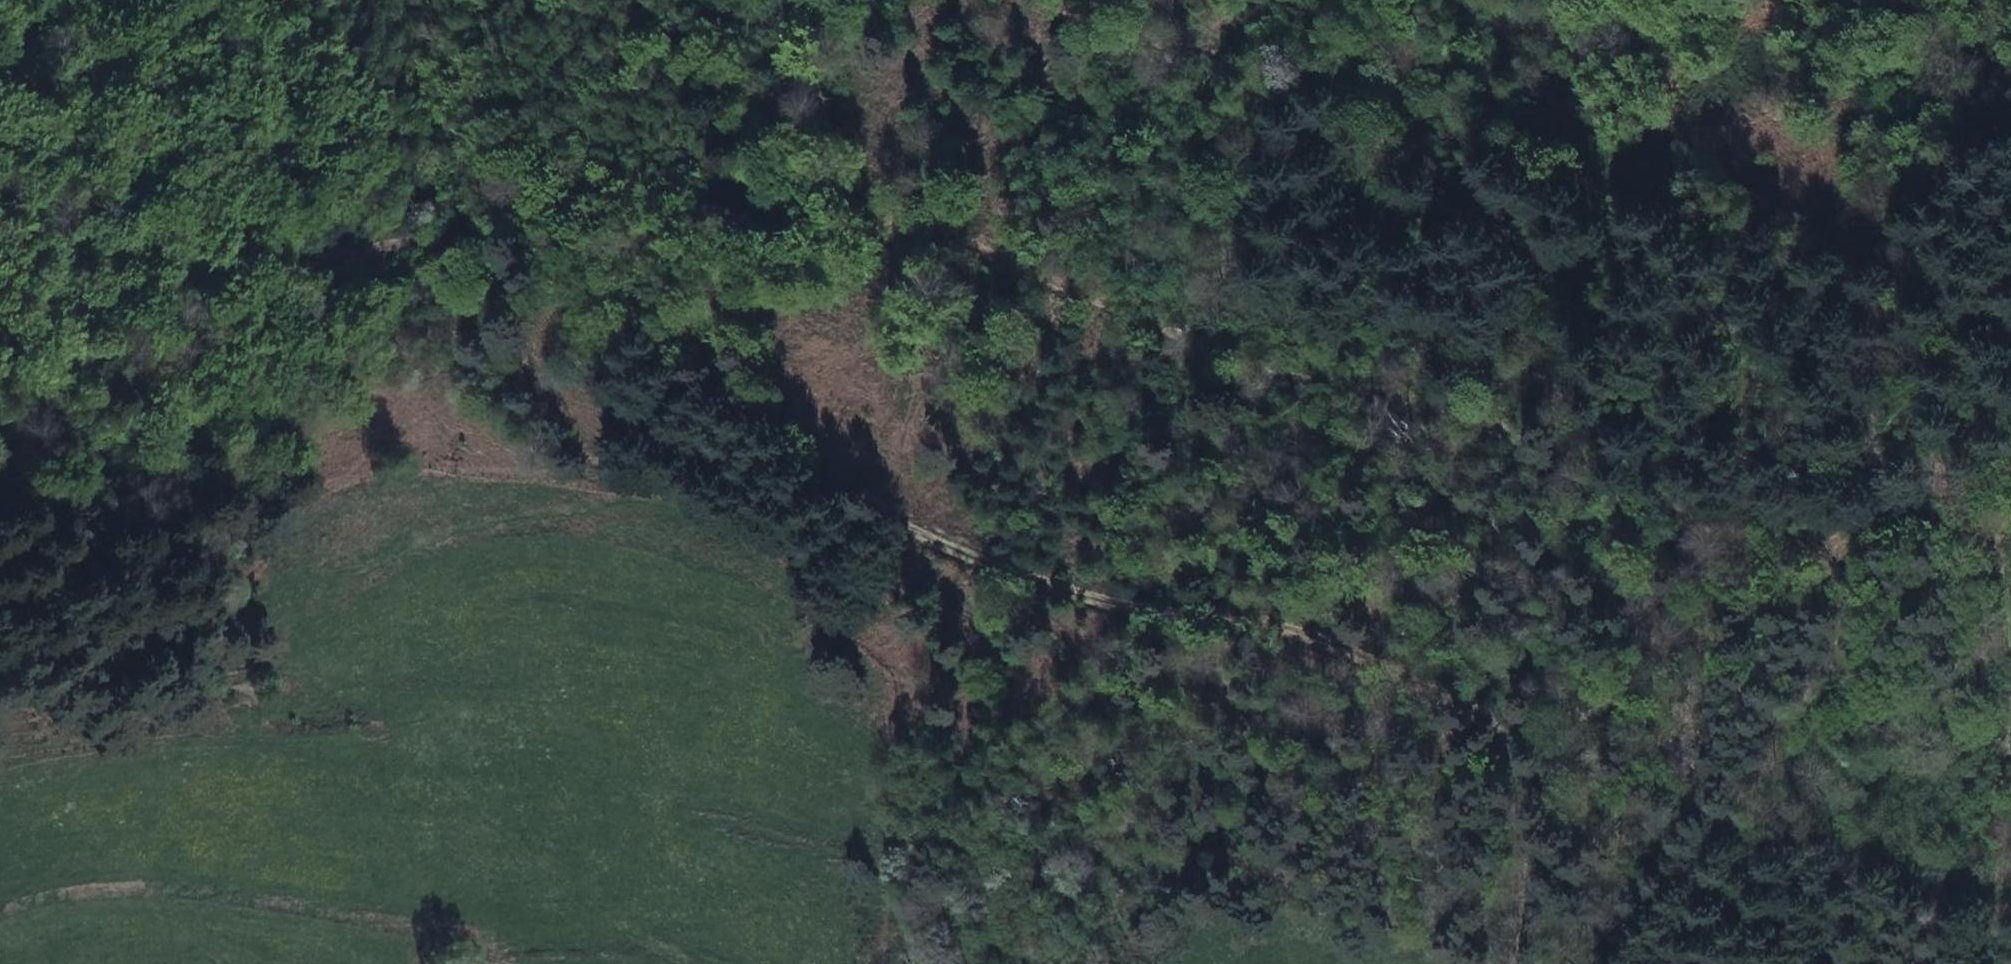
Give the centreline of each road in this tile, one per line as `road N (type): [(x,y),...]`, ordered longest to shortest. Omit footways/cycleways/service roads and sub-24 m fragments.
road 1 (track): [(1502,963),(1500,787),(1406,663),(883,530),(512,218),(299,297),(118,254),(0,205)]
road 2 (track): [(2010,323),(1977,276),(1440,52),(1237,0)]
road 3 (track): [(1638,963),(1784,773),(1876,574),(1882,537),(1971,531),(2010,510)]

